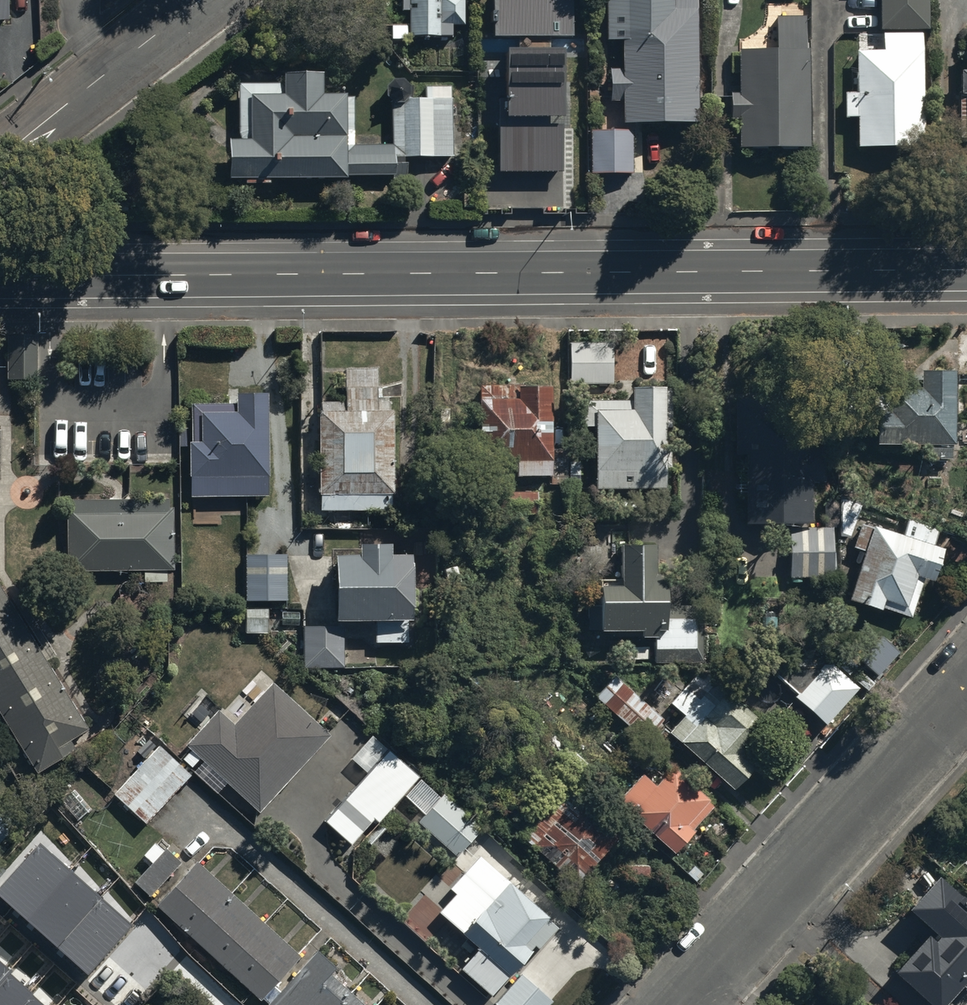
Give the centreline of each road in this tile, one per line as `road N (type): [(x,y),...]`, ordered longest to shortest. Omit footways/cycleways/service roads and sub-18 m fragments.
road 1 (secondary): [(966,269),(0,276)]
road 2 (residential): [(678,1004),(966,682)]
road 3 (residential): [(202,0),(0,162)]

